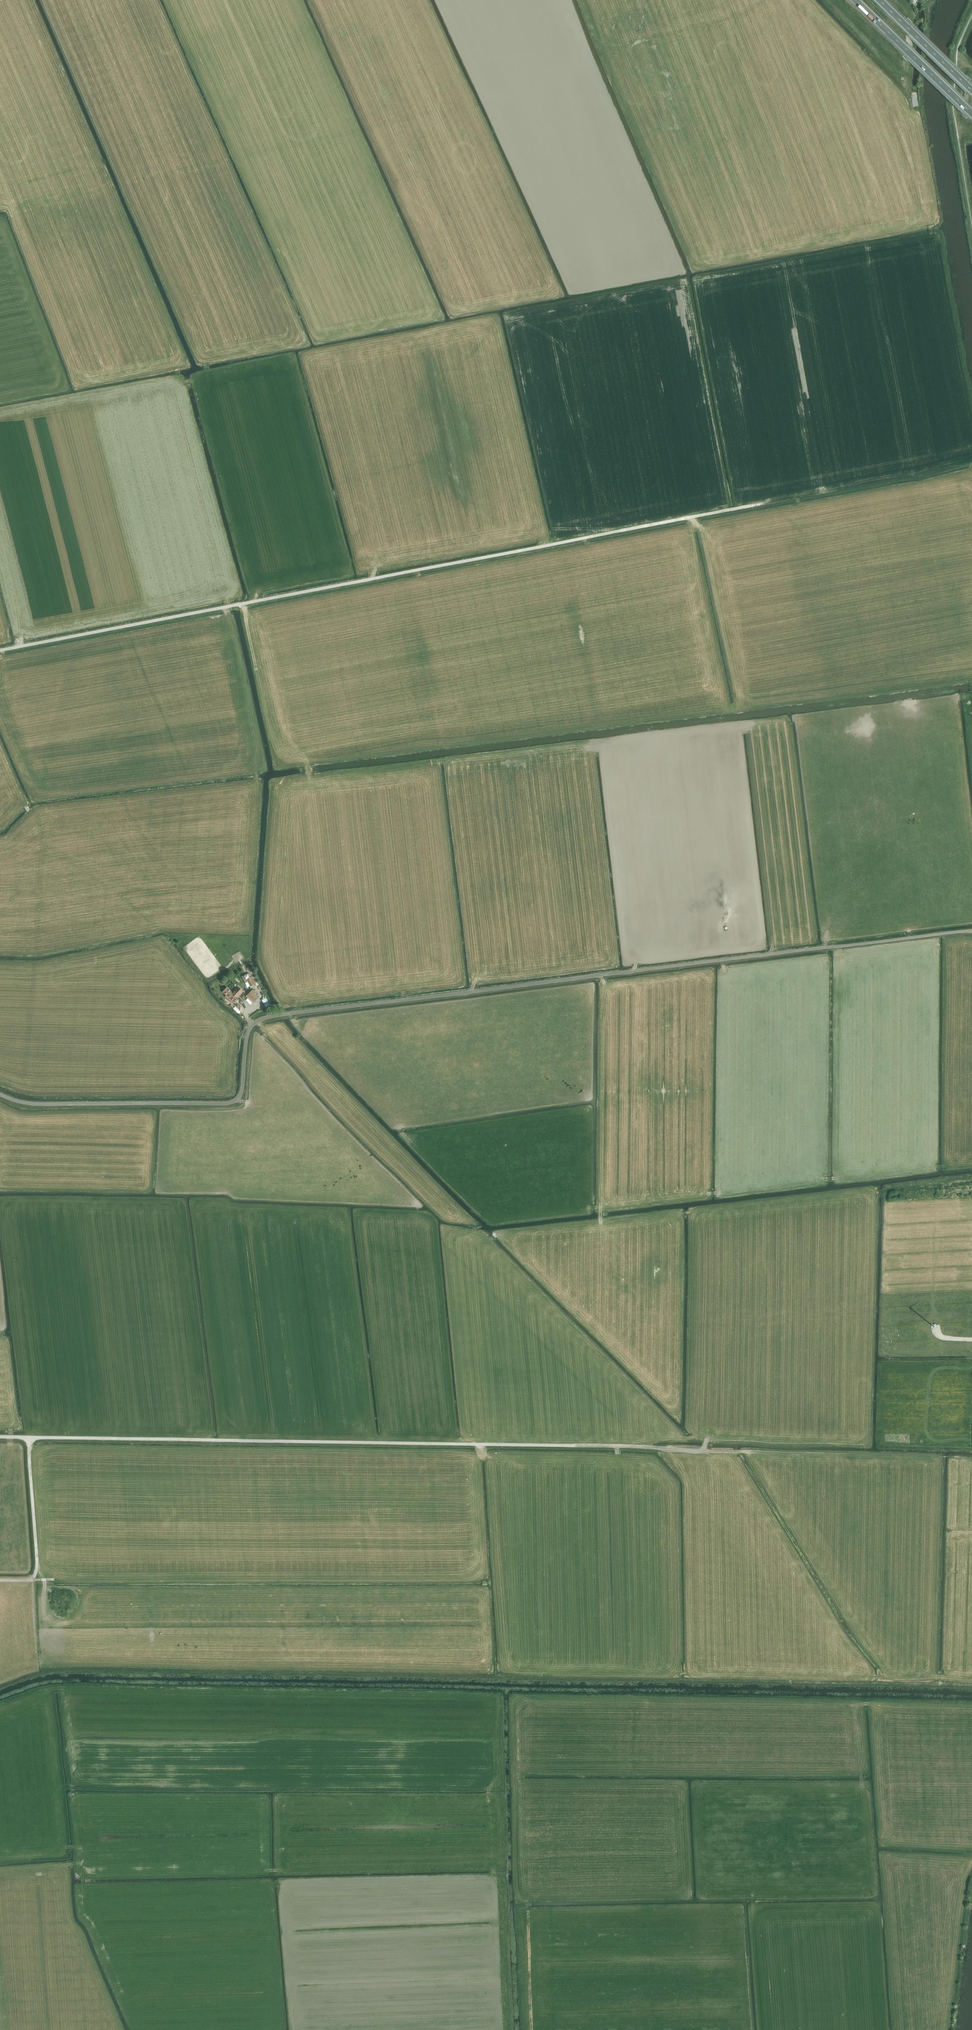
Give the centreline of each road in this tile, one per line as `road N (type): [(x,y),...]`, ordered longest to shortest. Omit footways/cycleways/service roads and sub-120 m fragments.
road 1 (track): [(0,651),(761,504)]
road 2 (track): [(699,1451),(0,1436)]
road 3 (trunk): [(856,0),(971,113)]
road 4 (track): [(29,1437),(31,1580)]
road 5 (trunk): [(971,90),(880,0)]

